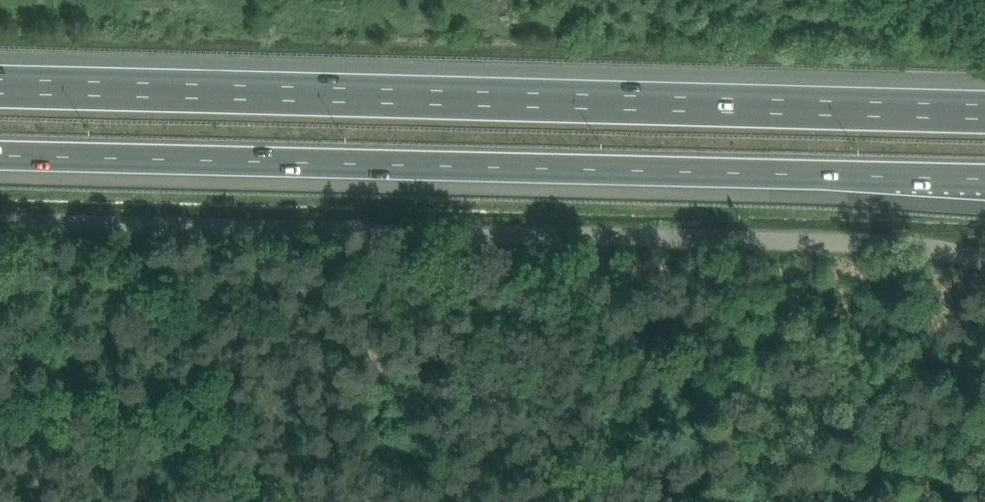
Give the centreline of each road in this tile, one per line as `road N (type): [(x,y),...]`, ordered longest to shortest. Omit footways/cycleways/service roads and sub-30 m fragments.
road 1 (unclassified): [(0,220),(984,250)]
road 2 (motorway): [(984,107),(0,84)]
road 3 (motorway): [(0,156),(984,178)]

